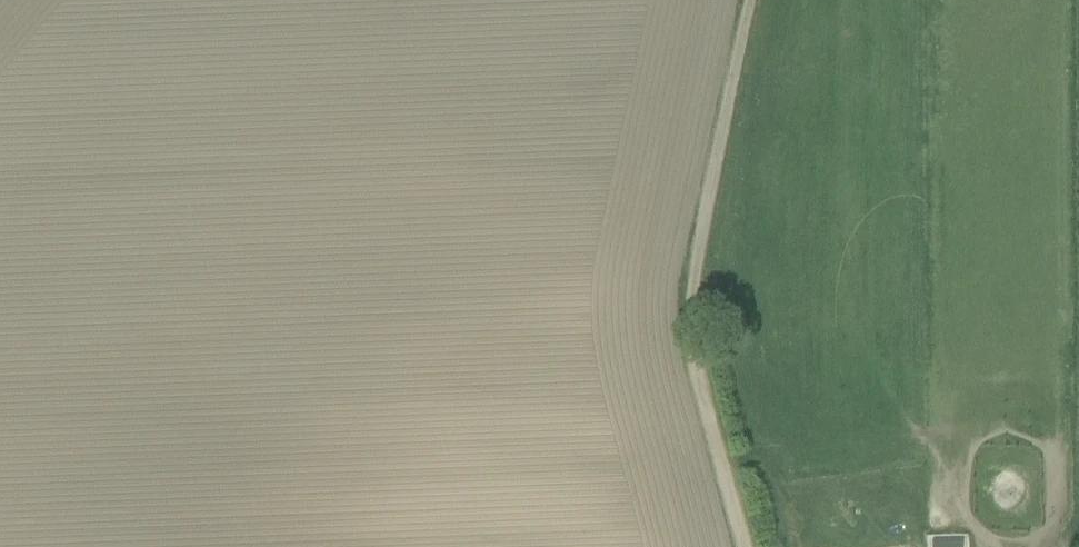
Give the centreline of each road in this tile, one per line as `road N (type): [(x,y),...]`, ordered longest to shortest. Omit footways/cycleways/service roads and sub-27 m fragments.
road 1 (track): [(749,0),(694,275),(690,335),(695,381),(744,546)]

